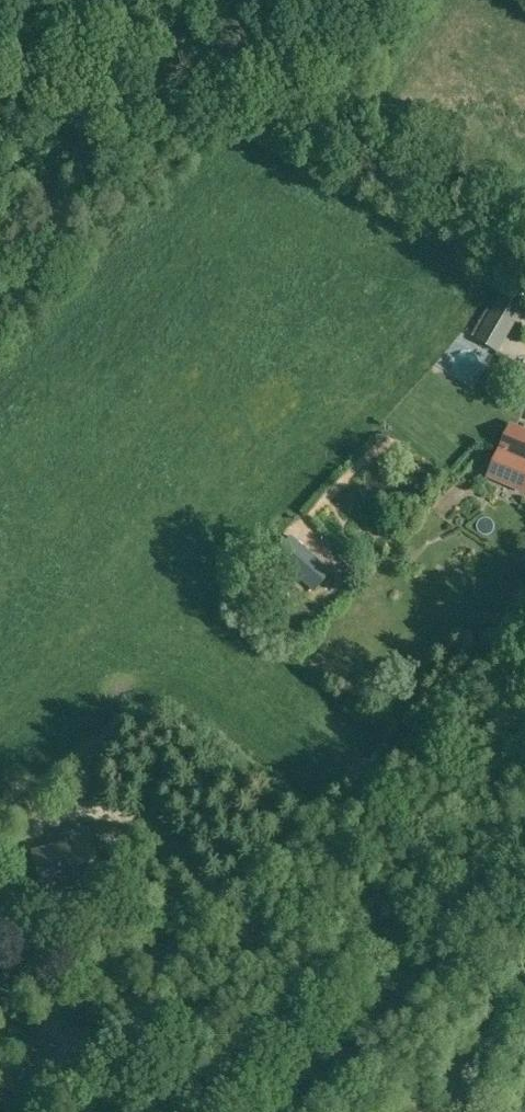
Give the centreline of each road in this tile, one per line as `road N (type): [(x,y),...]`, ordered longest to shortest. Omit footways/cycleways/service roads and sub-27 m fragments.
road 1 (track): [(524,630),(76,1111)]

